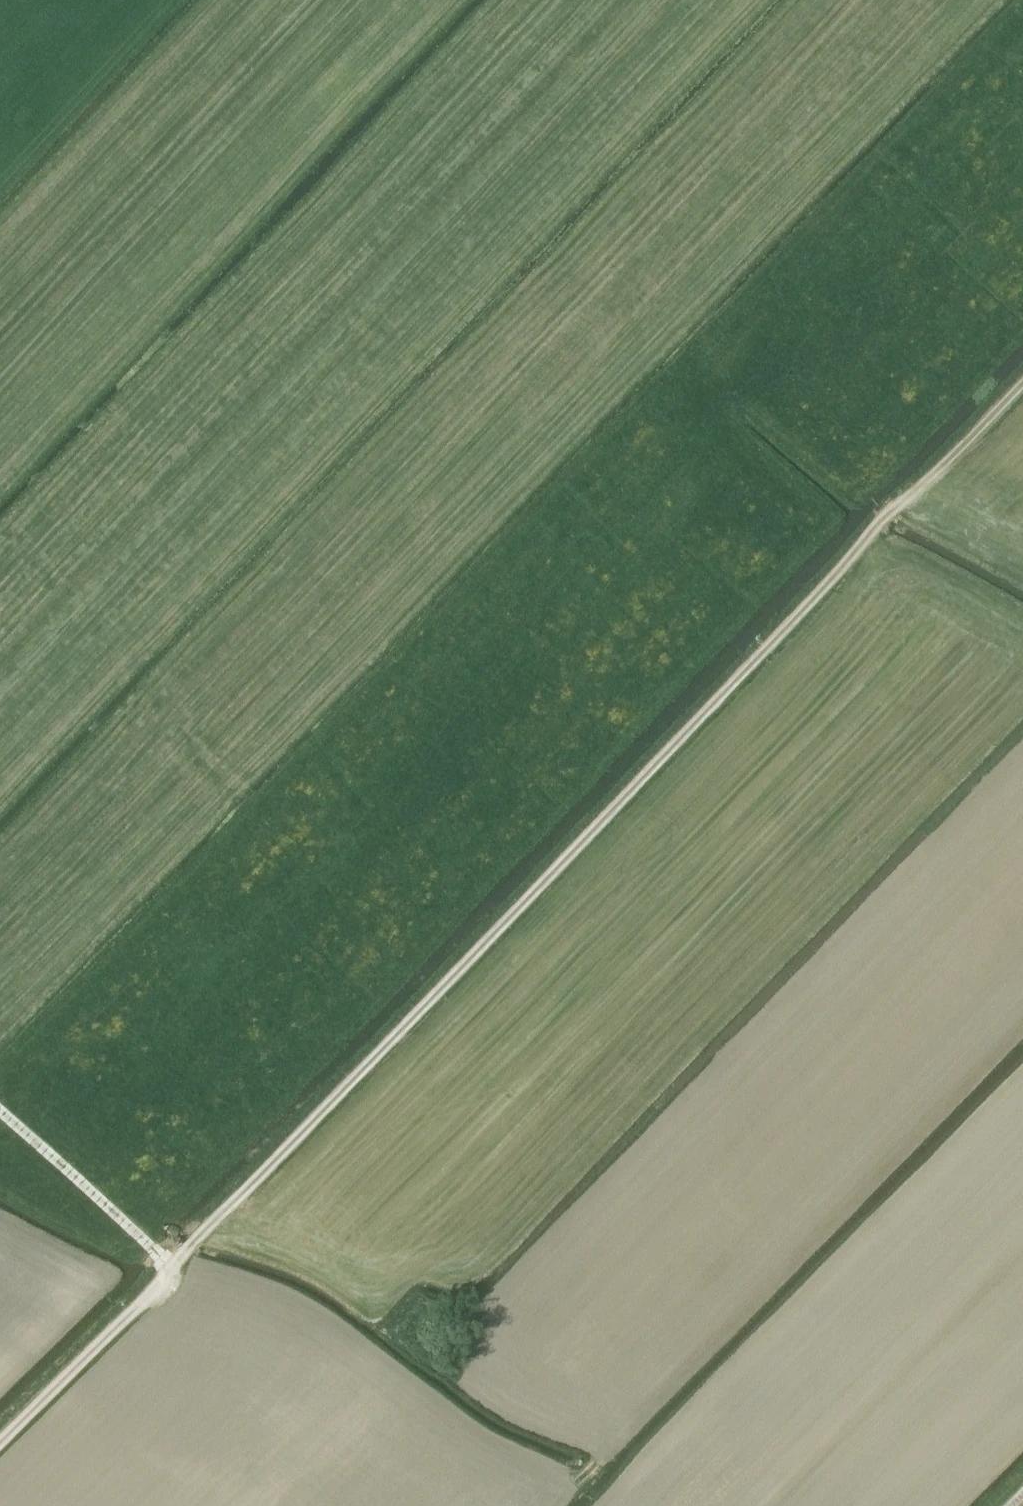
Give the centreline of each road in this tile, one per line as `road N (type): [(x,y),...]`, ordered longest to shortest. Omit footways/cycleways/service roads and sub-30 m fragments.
road 1 (track): [(163,1263),(213,1222),(1022,379)]
road 2 (track): [(0,1443),(160,1280),(163,1263),(0,1109)]

